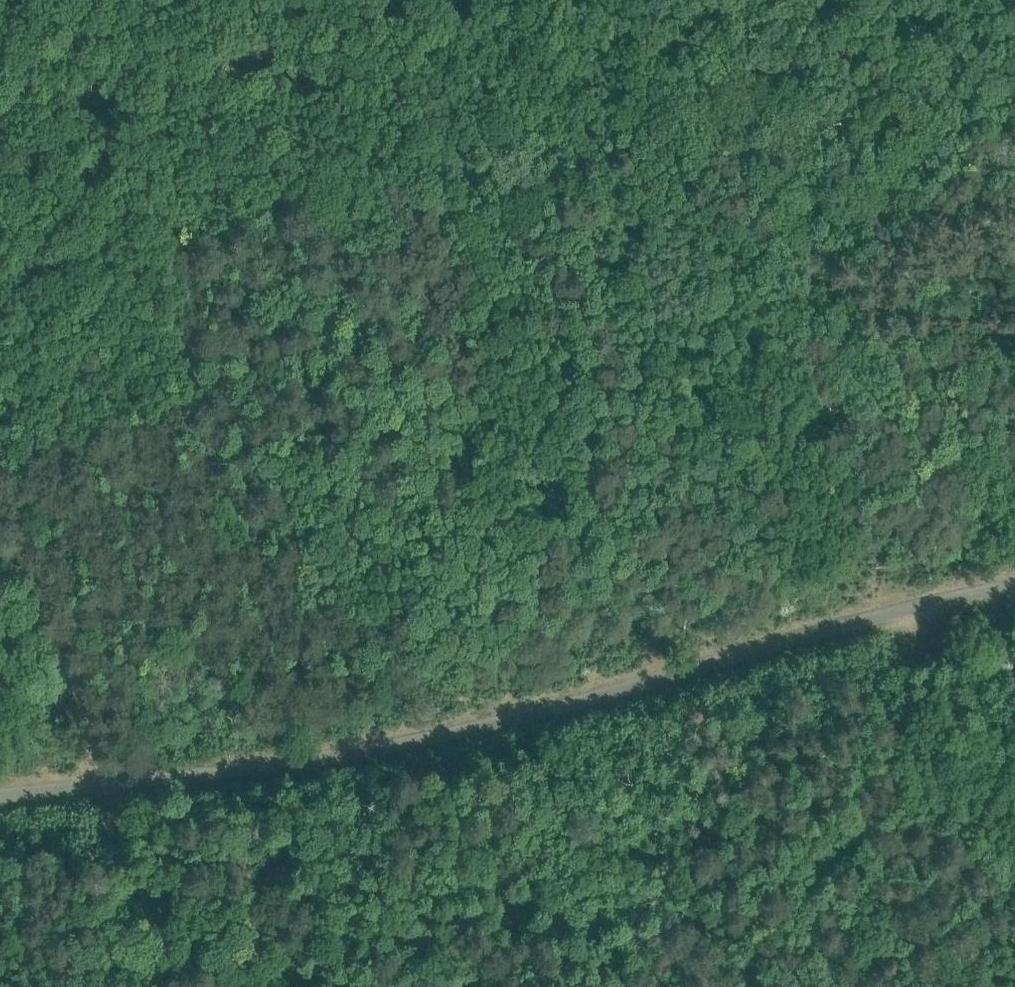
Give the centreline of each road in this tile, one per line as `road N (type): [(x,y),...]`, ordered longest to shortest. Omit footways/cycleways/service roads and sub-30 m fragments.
road 1 (unclassified): [(0,808),(327,775),(558,733),(1014,604)]

